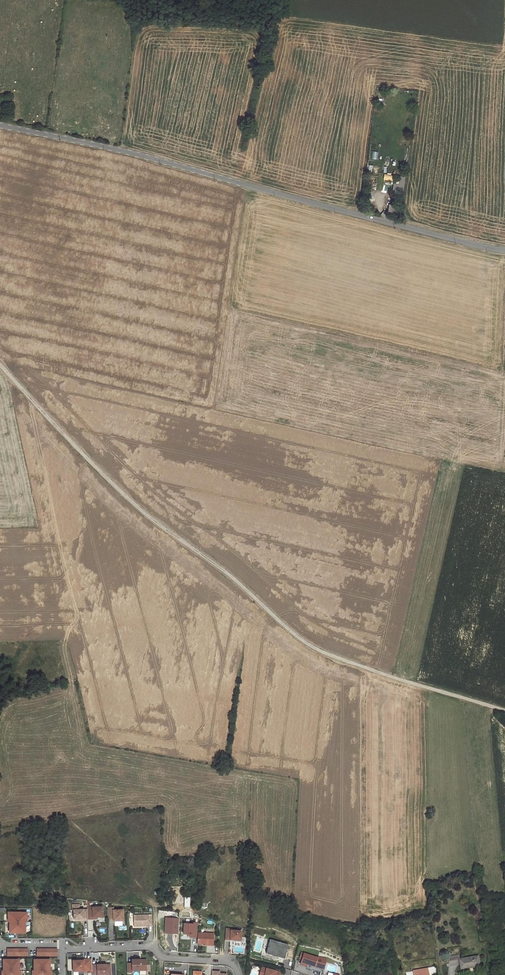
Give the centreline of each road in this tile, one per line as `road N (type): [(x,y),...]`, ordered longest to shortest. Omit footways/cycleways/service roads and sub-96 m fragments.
road 1 (track): [(0,367),(113,484),(300,639),(504,711)]
road 2 (unclassified): [(0,125),(504,250)]
road 3 (residential): [(62,951),(156,948),(165,956),(231,960),(239,974)]

